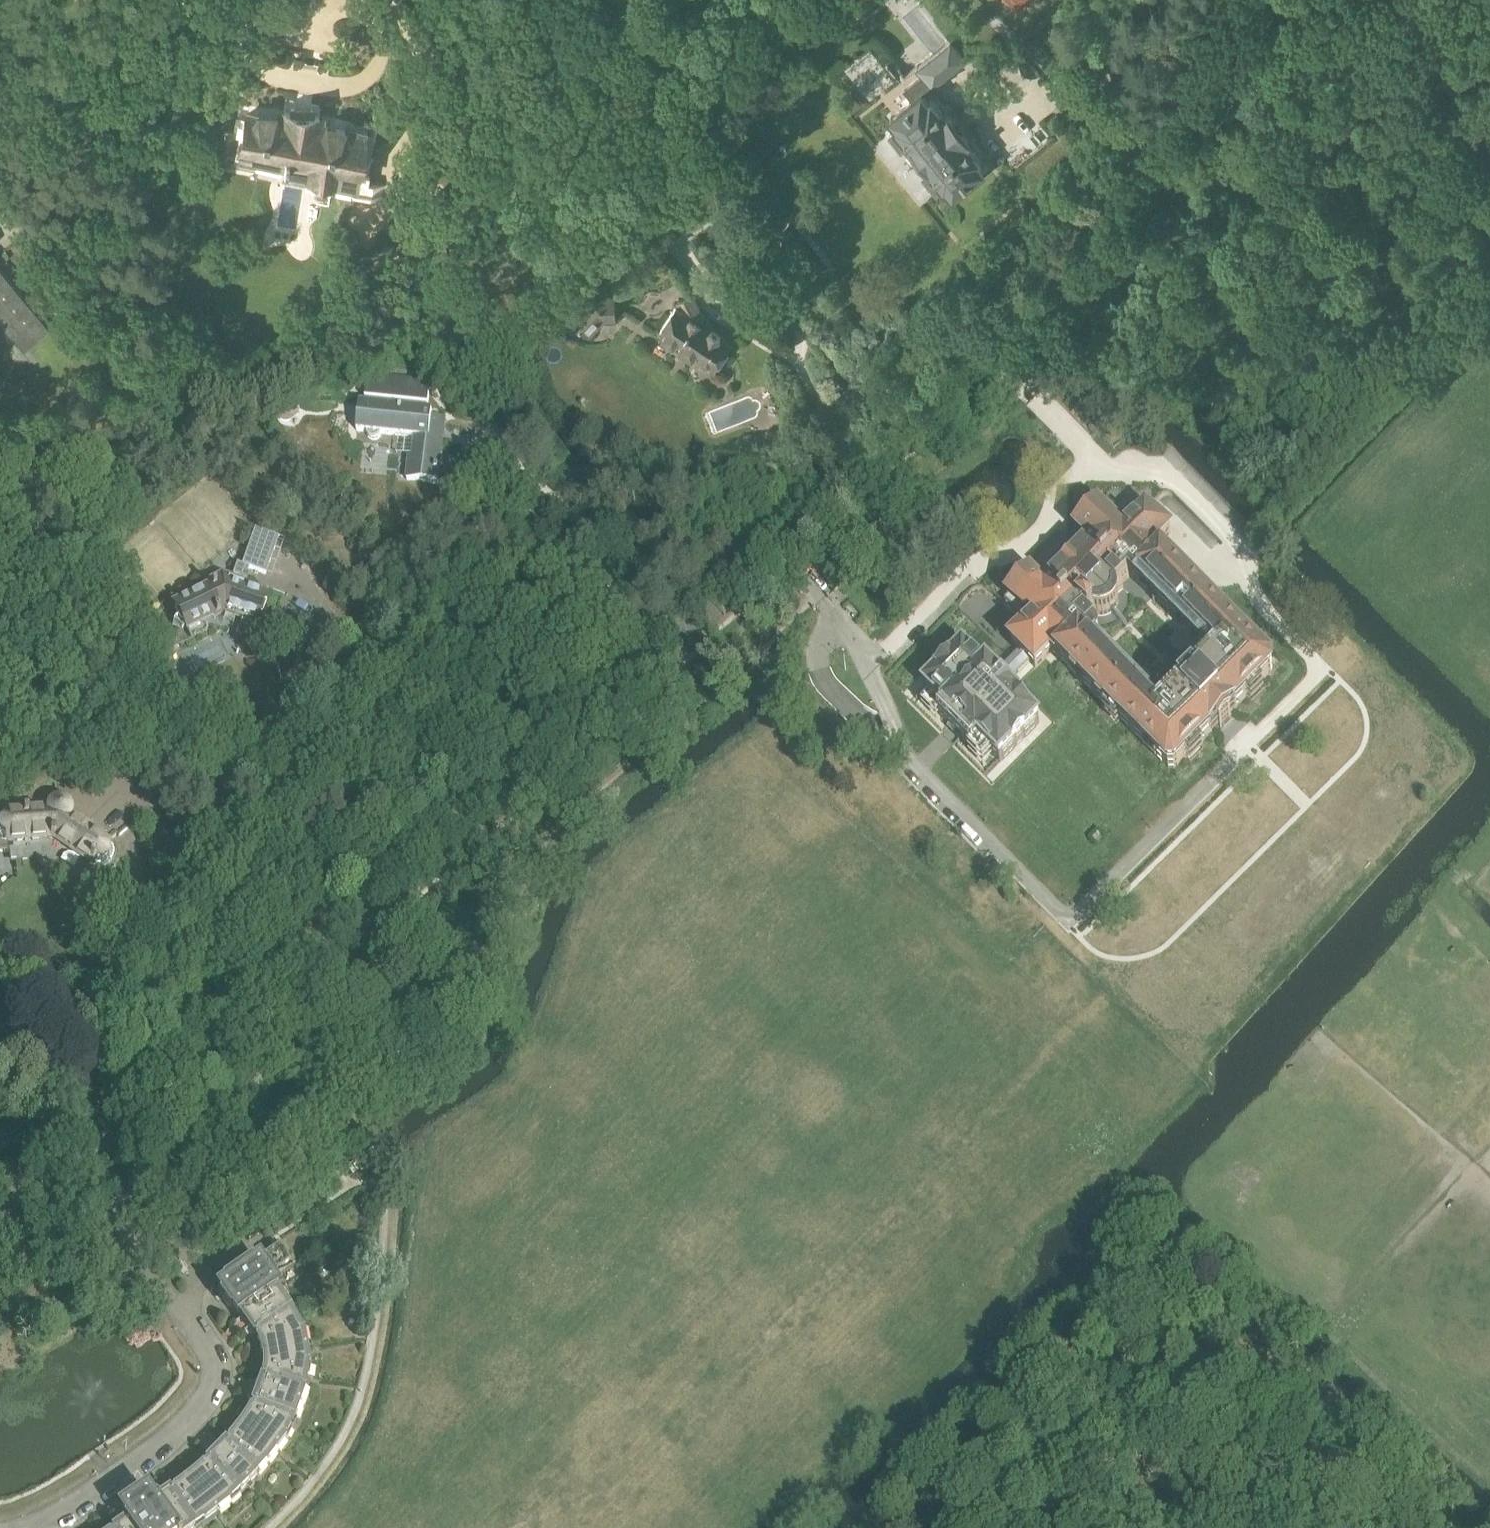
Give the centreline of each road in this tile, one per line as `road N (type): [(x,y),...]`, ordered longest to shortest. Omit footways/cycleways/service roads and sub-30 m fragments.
road 1 (residential): [(871,664),(908,761),(1057,911),(1074,916),(1313,676),(1316,659),(1261,605),(1234,541),(1173,478),(1087,451)]
road 2 (residential): [(84,1143),(545,766),(765,559)]
road 3 (residential): [(994,358),(1098,226),(1222,0)]
road 4 (residential): [(871,664),(987,557),(1026,547),(1049,524),(1058,489),(1087,451)]
road 5 (residential): [(184,1317),(207,1348),(215,1380),(201,1405),(76,1503),(26,1527)]
road 6 (residential): [(765,559),(994,358)]
road 7 (residential): [(184,1317),(126,1236),(84,1143)]
road 8 (residential): [(765,559),(790,565),(871,664)]
road 9 (residential): [(1087,451),(994,358)]

